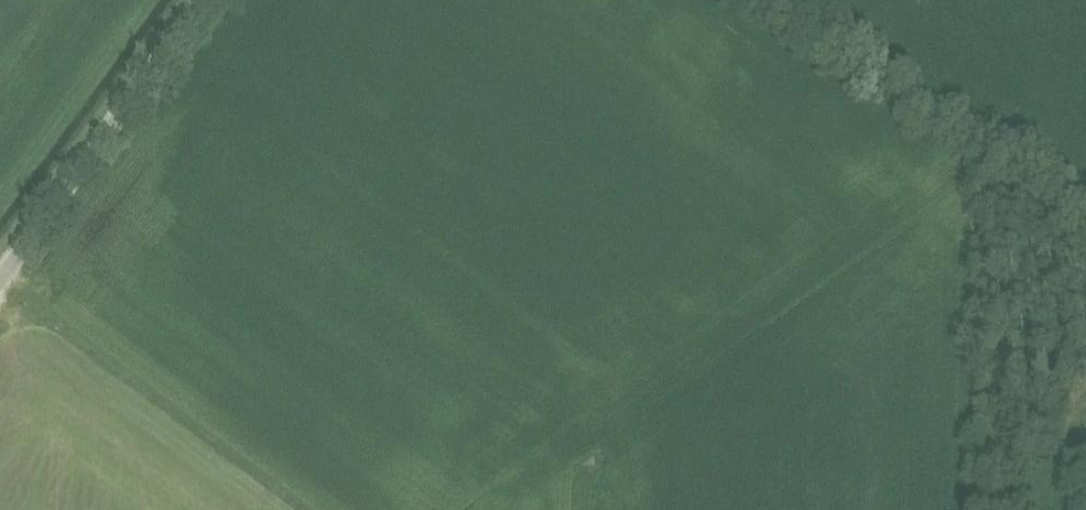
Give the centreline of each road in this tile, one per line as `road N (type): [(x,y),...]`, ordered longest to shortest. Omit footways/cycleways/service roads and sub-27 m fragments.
road 1 (unclassified): [(0,280),(207,0)]

